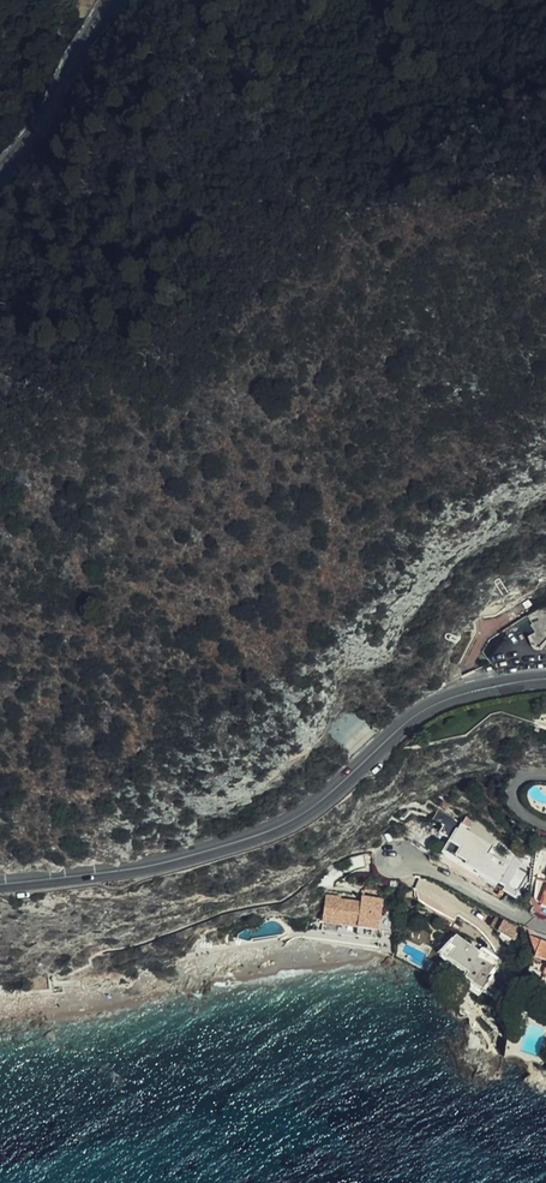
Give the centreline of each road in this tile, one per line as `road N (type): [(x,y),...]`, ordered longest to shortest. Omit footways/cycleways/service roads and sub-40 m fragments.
road 1 (secondary): [(0,884),(123,871),(273,829),(325,796),(429,709),(473,691),(545,678)]
road 2 (tertiary): [(115,0),(39,129),(0,175)]

